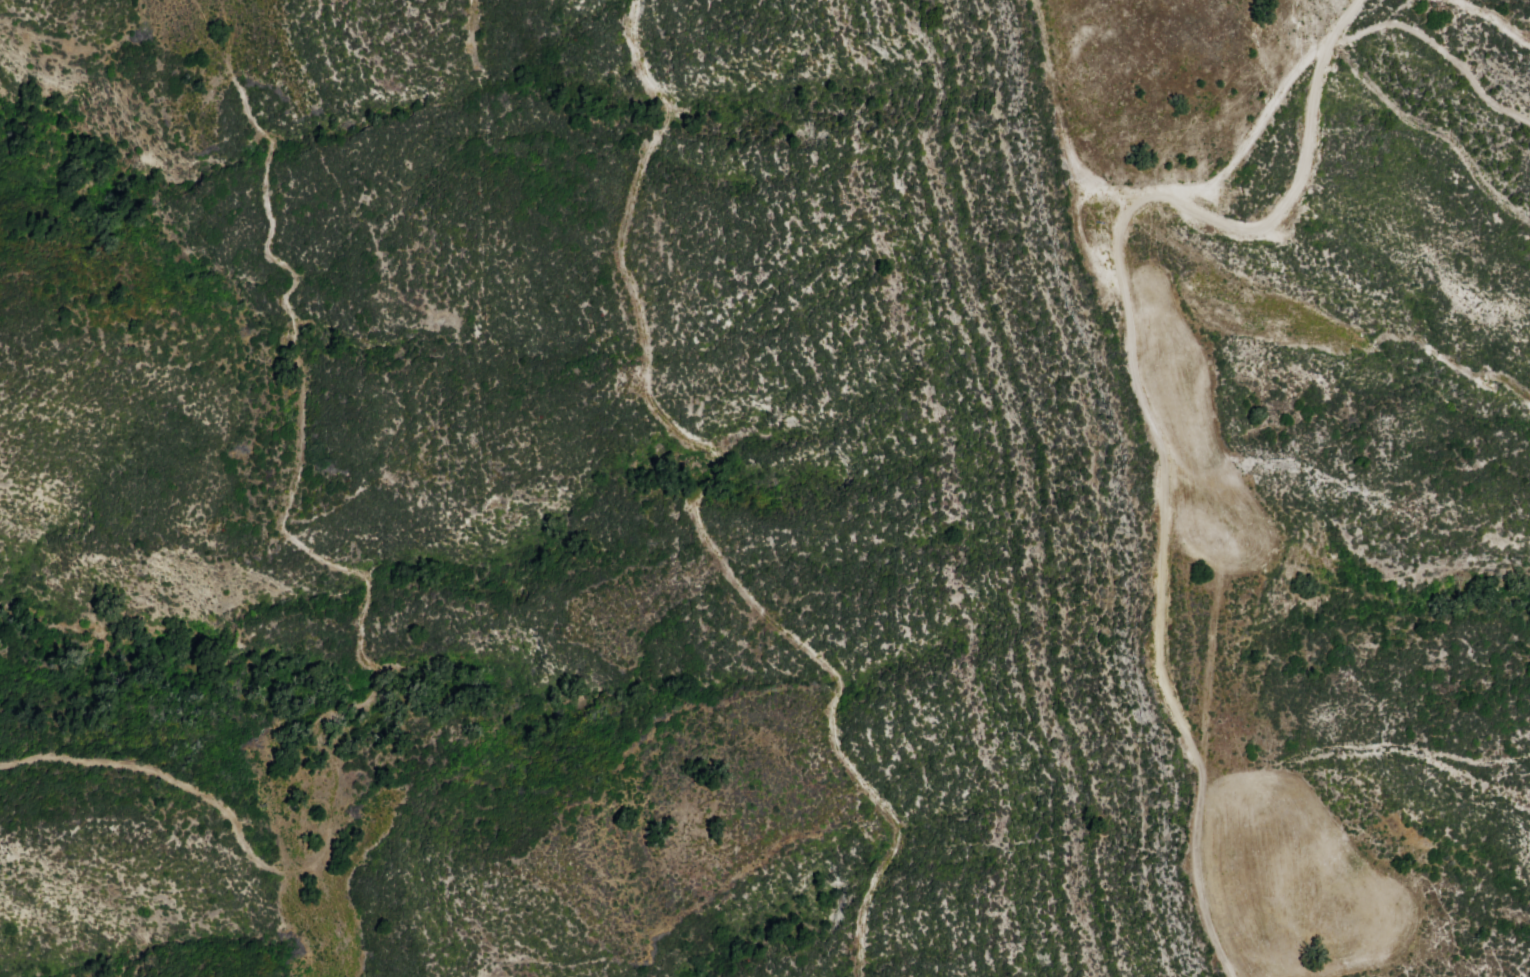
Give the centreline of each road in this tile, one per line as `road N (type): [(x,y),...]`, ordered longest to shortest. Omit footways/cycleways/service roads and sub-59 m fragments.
road 1 (track): [(1337,0),(1207,170),(1192,182),(1095,199),(1128,390),(1157,446),(1143,655),(1184,753),(1194,925),(1224,976)]

